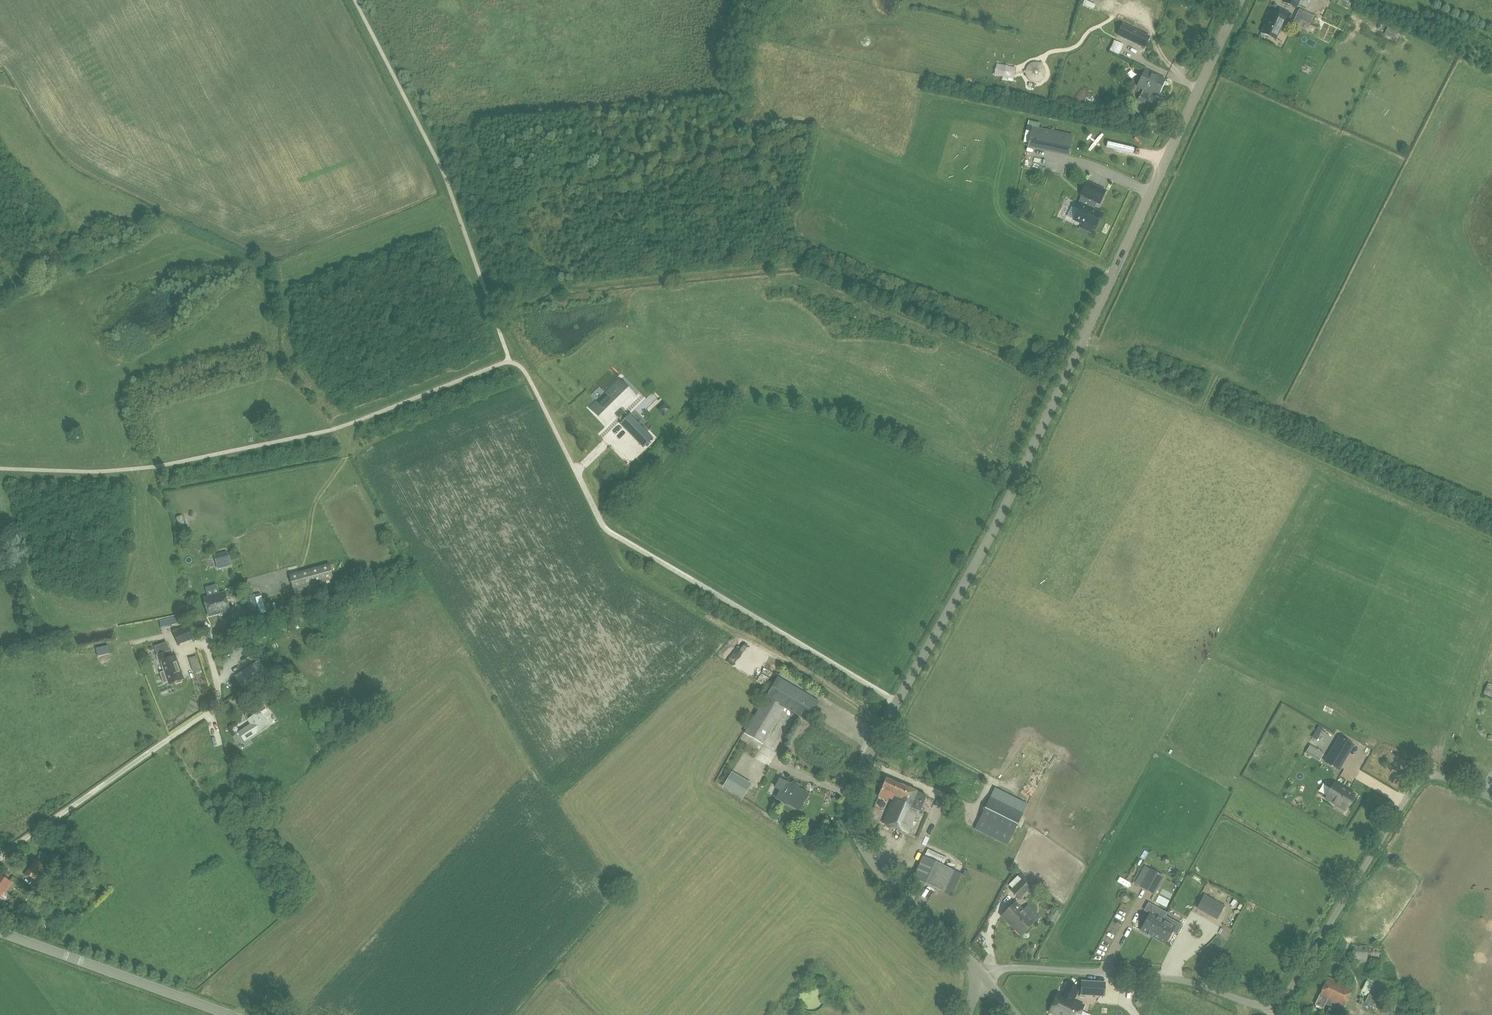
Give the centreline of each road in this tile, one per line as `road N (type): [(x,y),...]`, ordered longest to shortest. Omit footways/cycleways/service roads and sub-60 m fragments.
road 1 (tertiary): [(981,976),(872,865),(853,825),(857,780),(1012,488),(1238,0)]
road 2 (unclassified): [(981,976),(1021,968),(1165,978),(1266,1003),(1421,777),(1432,774),(1491,801)]
road 3 (unclassified): [(227,1014),(0,933)]

